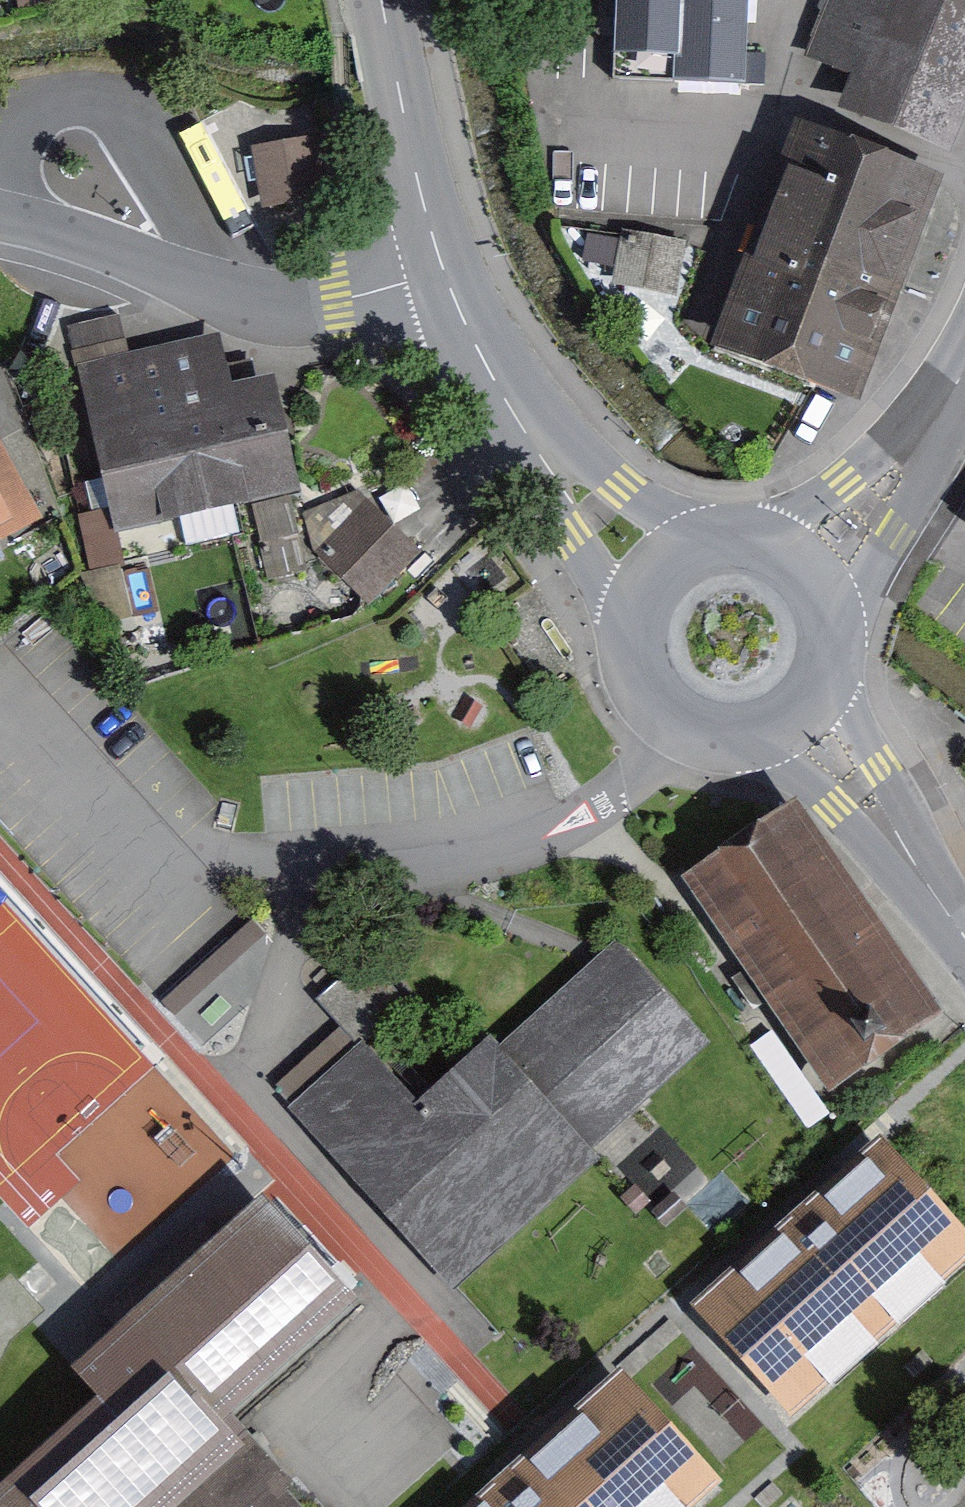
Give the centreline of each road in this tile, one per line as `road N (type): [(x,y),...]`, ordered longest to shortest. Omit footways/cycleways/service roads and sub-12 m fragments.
road 1 (residential): [(688,732),(604,809),(510,851),(384,867),(242,864),(197,852)]
road 2 (residential): [(0,217),(69,231),(277,305),(340,301),(442,274)]
road 3 (secondary): [(442,274),(491,374),(550,467),(660,579)]
road 4 (secondary): [(380,0),(442,274)]
road 5 (secondary): [(964,935),(799,719)]
road 6 (tertiary): [(964,376),(873,508),(809,580)]
road 7 (secondary): [(660,579),(636,632),(636,662),(664,714),(688,732)]
road 8 (secondary): [(809,580),(752,547),(718,547),(660,579)]
road 9 (secondary): [(799,719),(819,695),(833,636),(809,580)]

